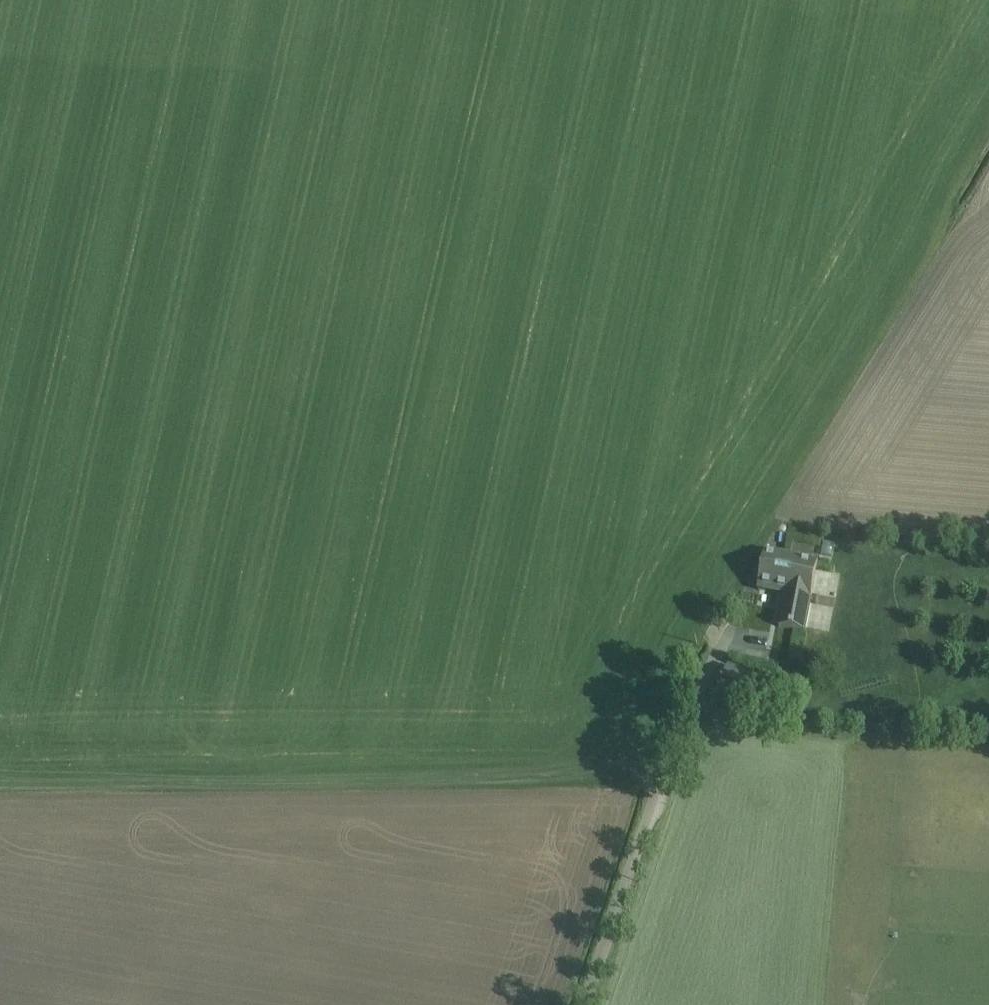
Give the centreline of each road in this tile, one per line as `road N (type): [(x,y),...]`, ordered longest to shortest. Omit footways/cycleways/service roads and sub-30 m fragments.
road 1 (unclassified): [(716,660),(685,716),(582,1004)]

